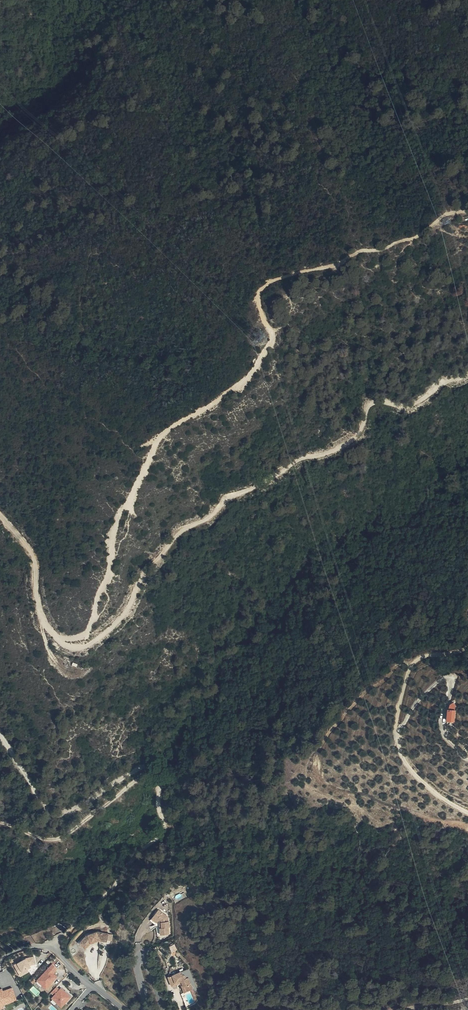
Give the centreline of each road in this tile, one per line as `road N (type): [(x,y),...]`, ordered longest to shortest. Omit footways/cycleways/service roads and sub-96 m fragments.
road 1 (track): [(467,374),(415,404),(372,401),(351,439),(206,515),(176,539),(97,640),(76,645),(47,633),(35,558),(0,518)]
road 2 (track): [(76,645),(90,626),(116,513),(143,464),(172,423),(248,375),(273,337),(257,309),(261,287),(467,207)]
road 3 (track): [(0,731),(45,802),(60,810),(146,767),(163,772),(160,839),(53,948)]
road 4 (track): [(467,809),(444,797),(406,756),(398,714),(412,662),(467,645)]
road 5 (track): [(0,818),(60,832),(131,782),(161,772)]
road 6 (residential): [(124,1009),(53,948),(23,947),(0,960)]

